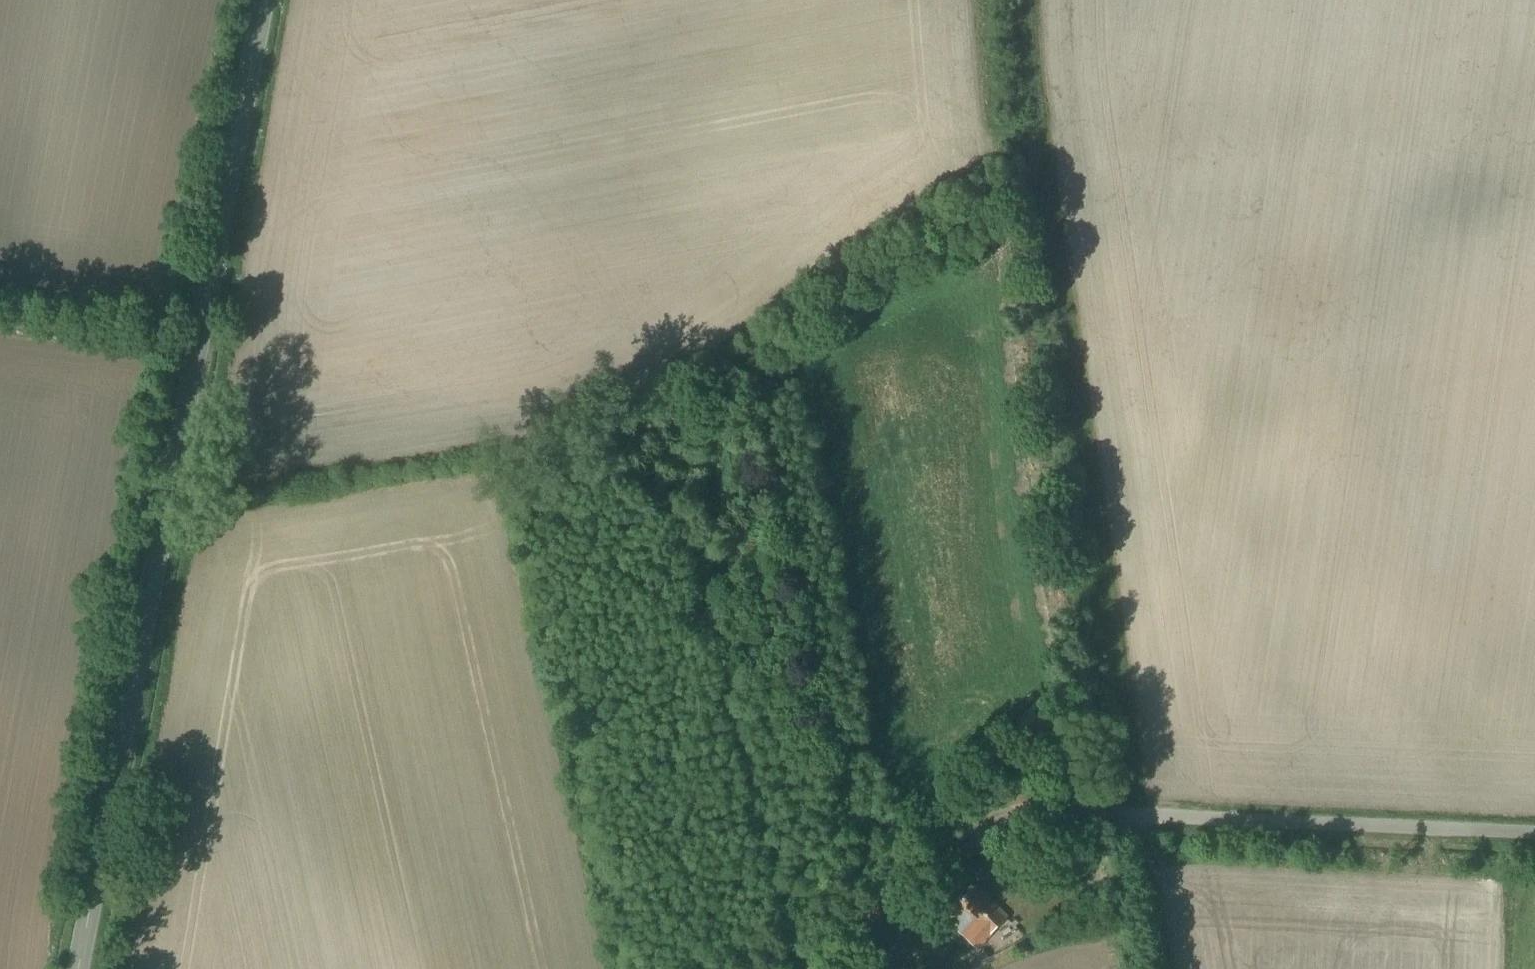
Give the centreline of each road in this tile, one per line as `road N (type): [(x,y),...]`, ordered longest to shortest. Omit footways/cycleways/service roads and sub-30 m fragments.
road 1 (tertiary): [(79,968),(264,0)]
road 2 (unclassified): [(1534,836),(1039,818),(987,832),(826,968)]

